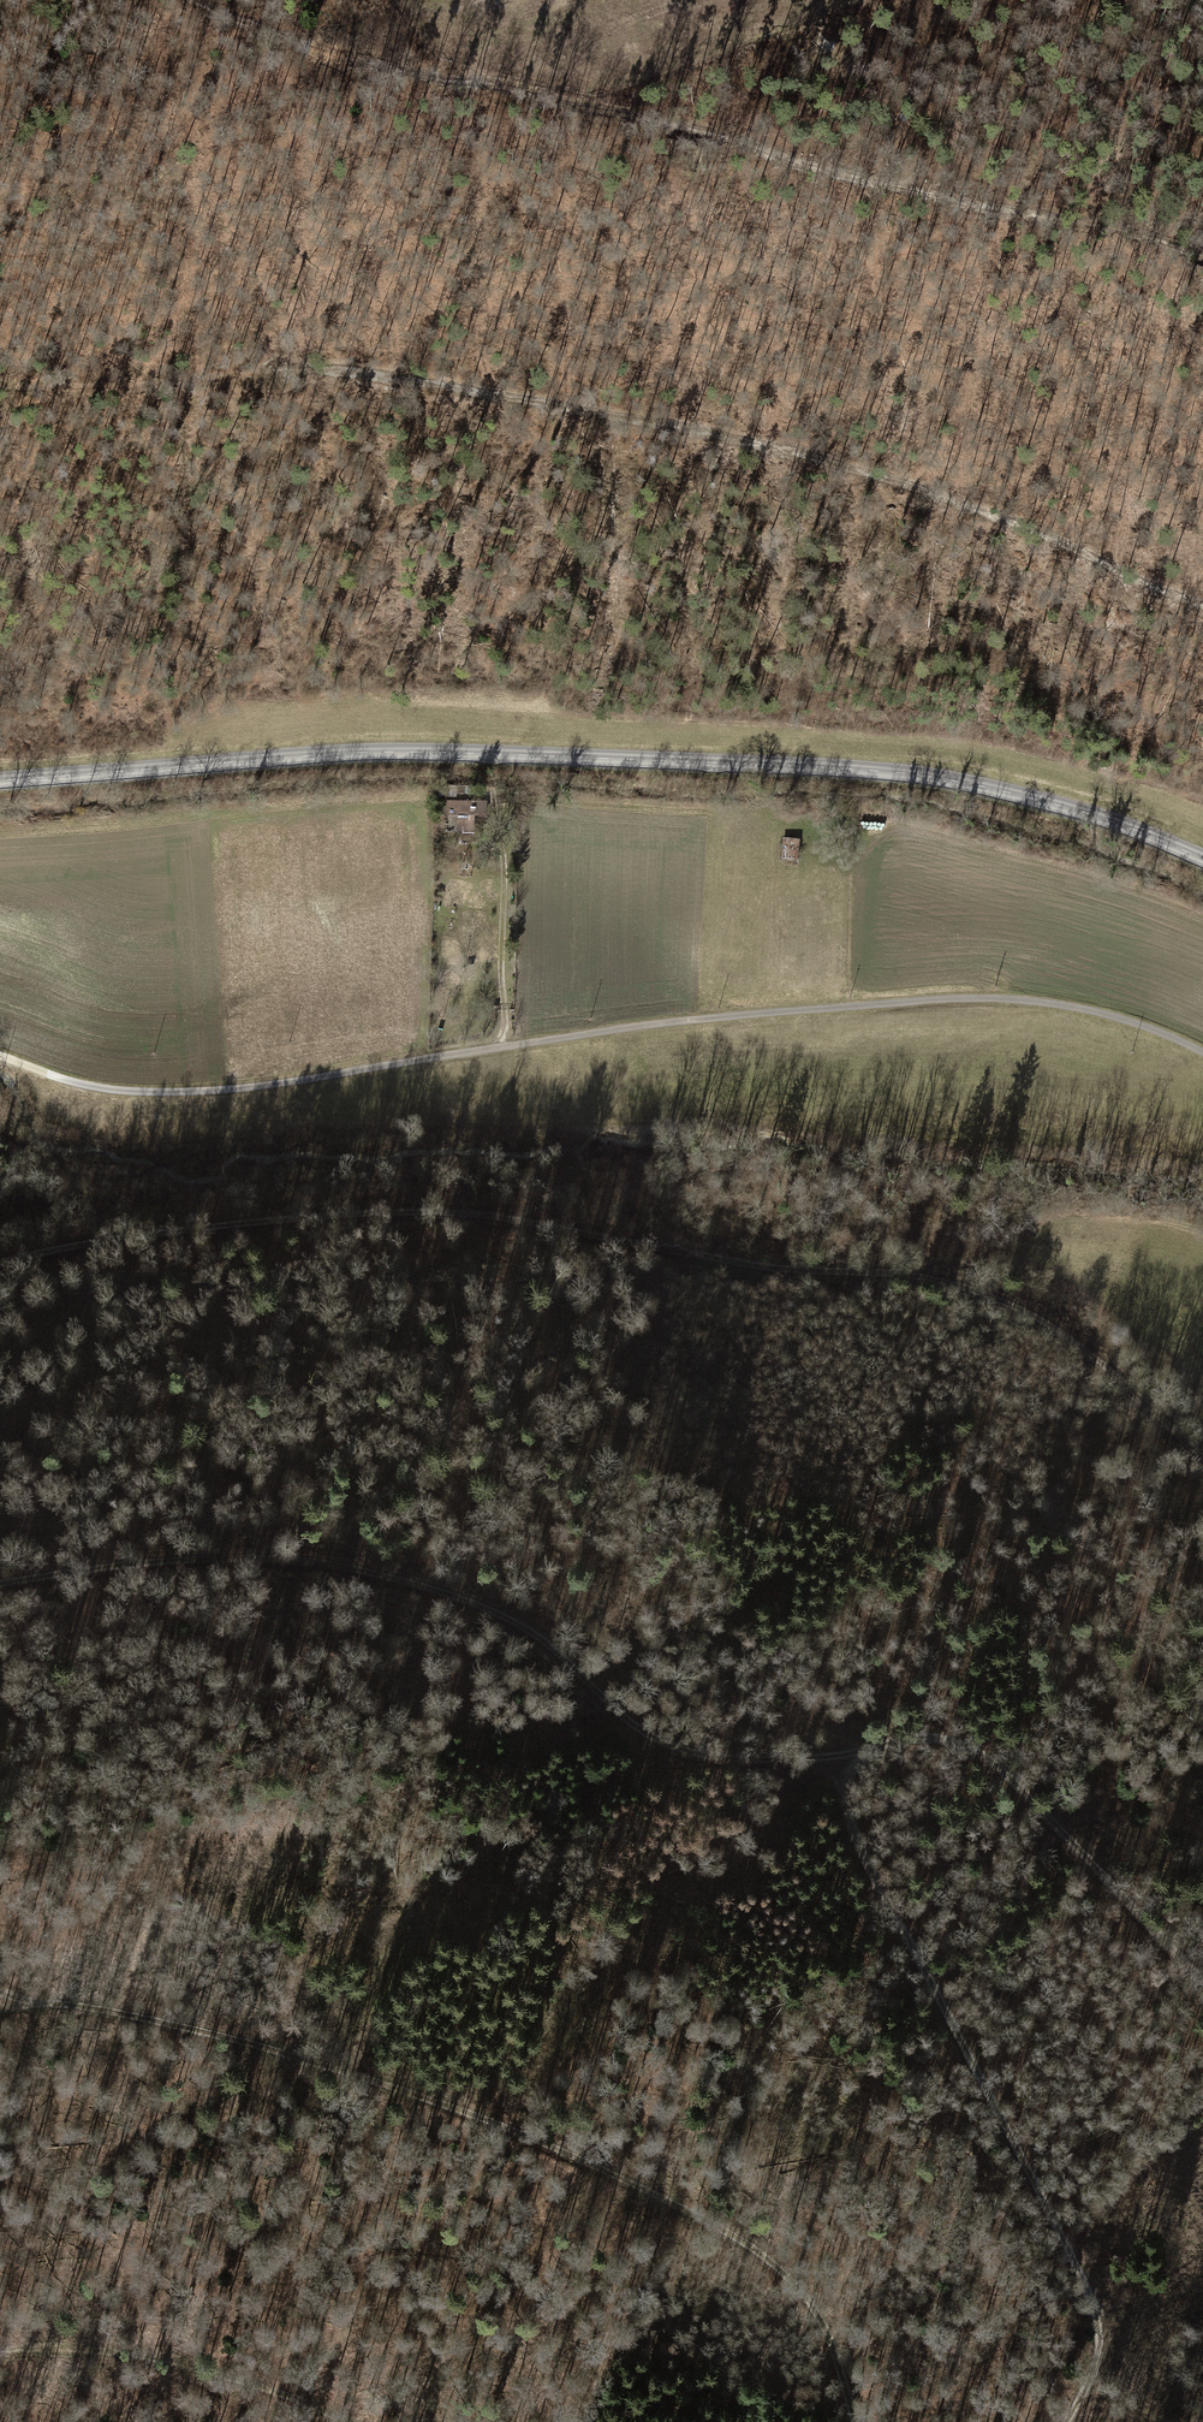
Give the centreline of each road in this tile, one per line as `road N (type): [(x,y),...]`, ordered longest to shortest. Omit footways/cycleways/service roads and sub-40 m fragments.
road 1 (track): [(0,1267),(98,1241),(281,1218),(475,1213),(678,1252),(834,1273),(907,1273),(966,1287),(1106,1358),(1202,1449)]
road 2 (track): [(0,1056),(120,1090),(237,1089),(675,1022),(973,998),(1107,1015),(1202,1052)]
road 3 (tertiary): [(1202,859),(1011,792),(880,772),(432,752),(0,780)]
road 4 (track): [(1066,2421),(1102,2341),(1055,2224),(857,1835),(849,1789),(862,1751),(923,1732),(976,1740),(1202,1981)]
road 5 (track): [(1202,253),(609,107),(321,45),(191,0)]
road 6 (track): [(1202,605),(1017,523),(801,456),(397,377),(305,373),(286,361),(267,362),(257,376),(267,386),(291,387)]
road 7 (track): [(49,2002),(348,2072),(525,2134),(673,2203),(794,2283),(831,2340),(854,2421)]
road 8 (track): [(0,1583),(168,1559),(409,1582),(516,1622),(616,1707),(684,1750),(862,1751)]
road 9 (track): [(0,2353),(108,2352),(189,2364),(332,2421)]

